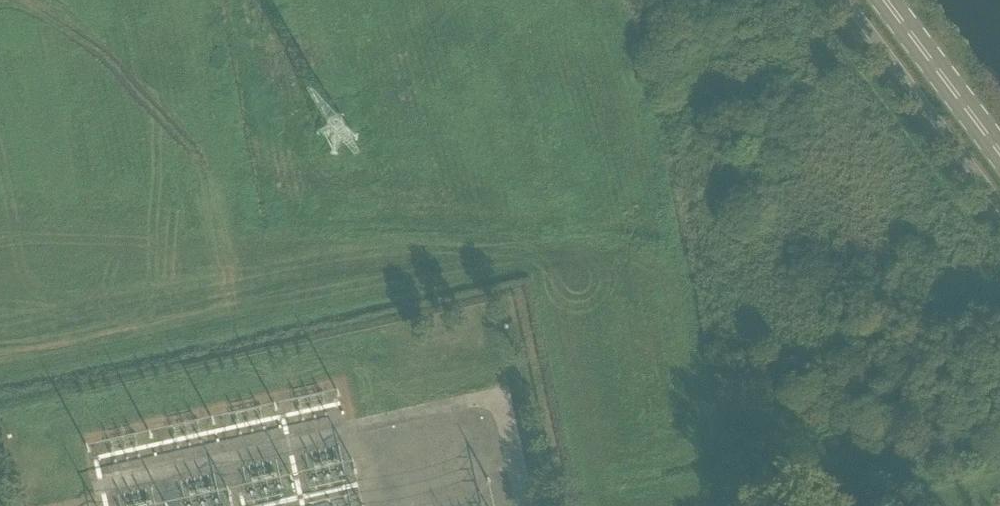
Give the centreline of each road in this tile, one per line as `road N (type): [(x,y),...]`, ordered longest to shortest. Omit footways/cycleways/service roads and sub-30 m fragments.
road 1 (secondary): [(999,154),(885,0)]

